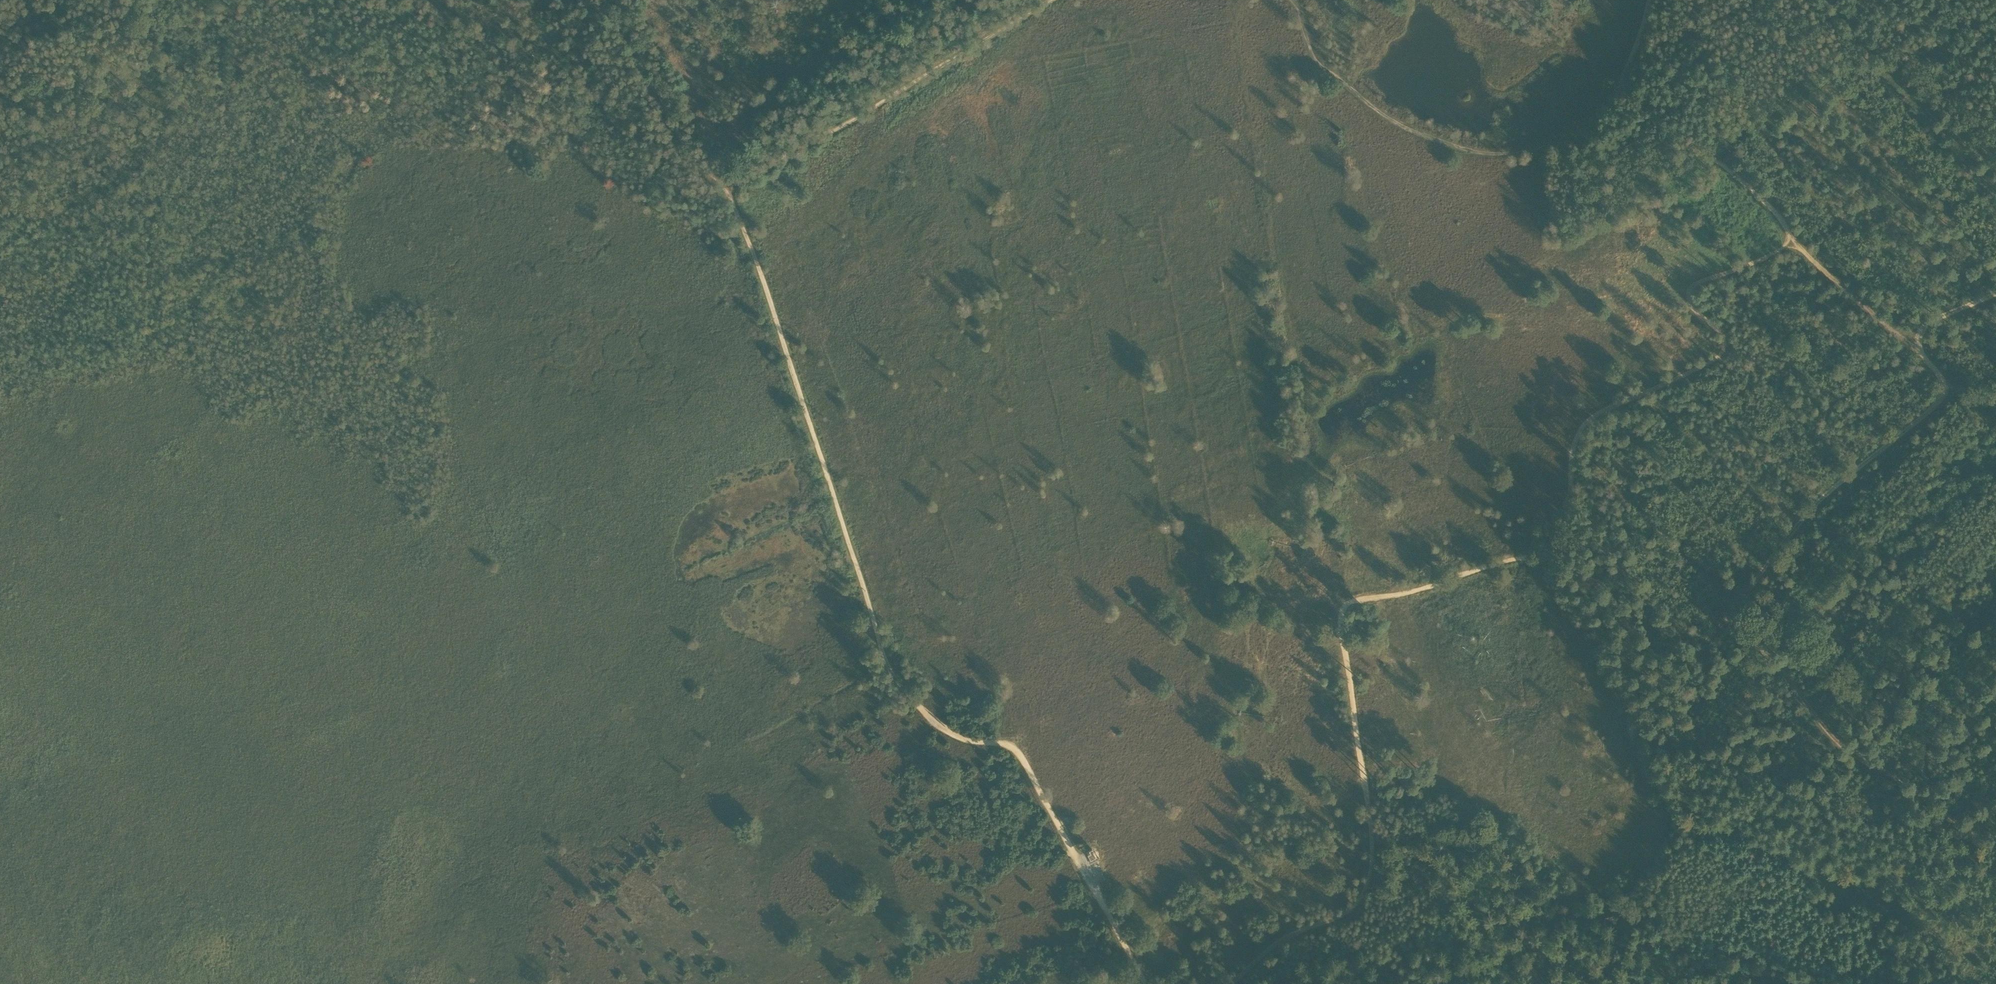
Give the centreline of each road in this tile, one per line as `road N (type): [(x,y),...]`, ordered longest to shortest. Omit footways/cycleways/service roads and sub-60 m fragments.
road 1 (track): [(1230,983),(1279,940),(1355,905),(1370,877),(1342,607),(1556,552),(1571,527),(1578,430),(1720,355),(1723,335),(1691,306),(1692,286),(1794,241)]
road 2 (track): [(1145,983),(1020,753),(952,734),(913,705),(890,670),(770,303),(722,181)]
road 3 (track): [(1051,0),(758,171),(722,181)]
road 4 (track): [(1995,852),(1845,750),(1748,630),(1739,604)]
road 5 (track): [(1739,604),(1819,500),(1957,390)]
road 6 (track): [(1794,241),(1729,170),(1695,152),(1618,83)]
road 7 (track): [(722,181),(696,158),(614,0)]
road 8 (track): [(1876,52),(1711,159)]
road 9 (track): [(1794,241),(1906,342)]
road 10 (track): [(1739,604),(1656,715)]

